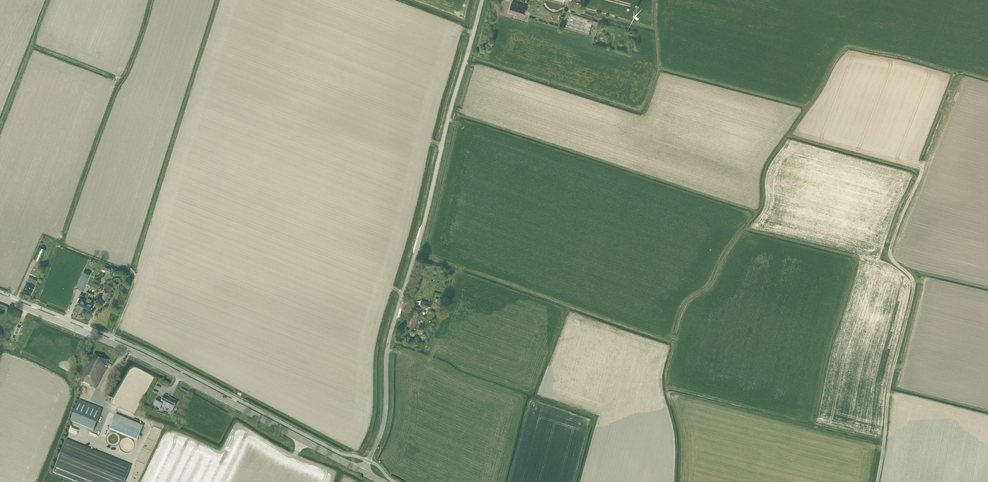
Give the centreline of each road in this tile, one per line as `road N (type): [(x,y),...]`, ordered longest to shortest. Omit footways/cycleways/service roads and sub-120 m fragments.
road 1 (unclassified): [(363,472),(384,424),(389,338),(482,0)]
road 2 (secondary): [(363,472),(153,362),(0,297)]
road 3 (track): [(877,481),(913,284),(890,251),(924,164)]

